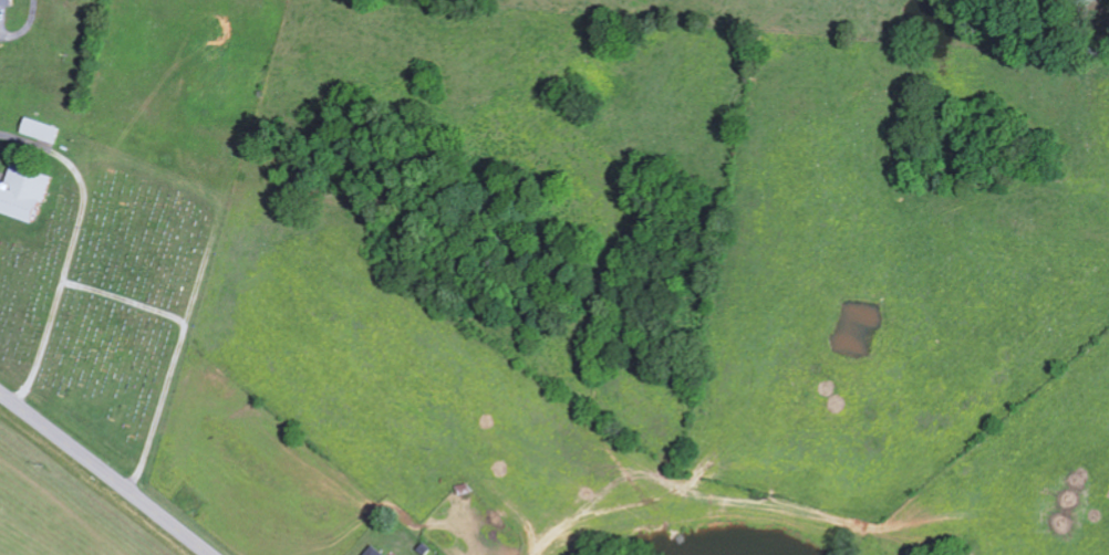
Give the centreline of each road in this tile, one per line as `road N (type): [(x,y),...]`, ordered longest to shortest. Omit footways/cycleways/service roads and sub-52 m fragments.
road 1 (secondary): [(208,554),(0,394)]

